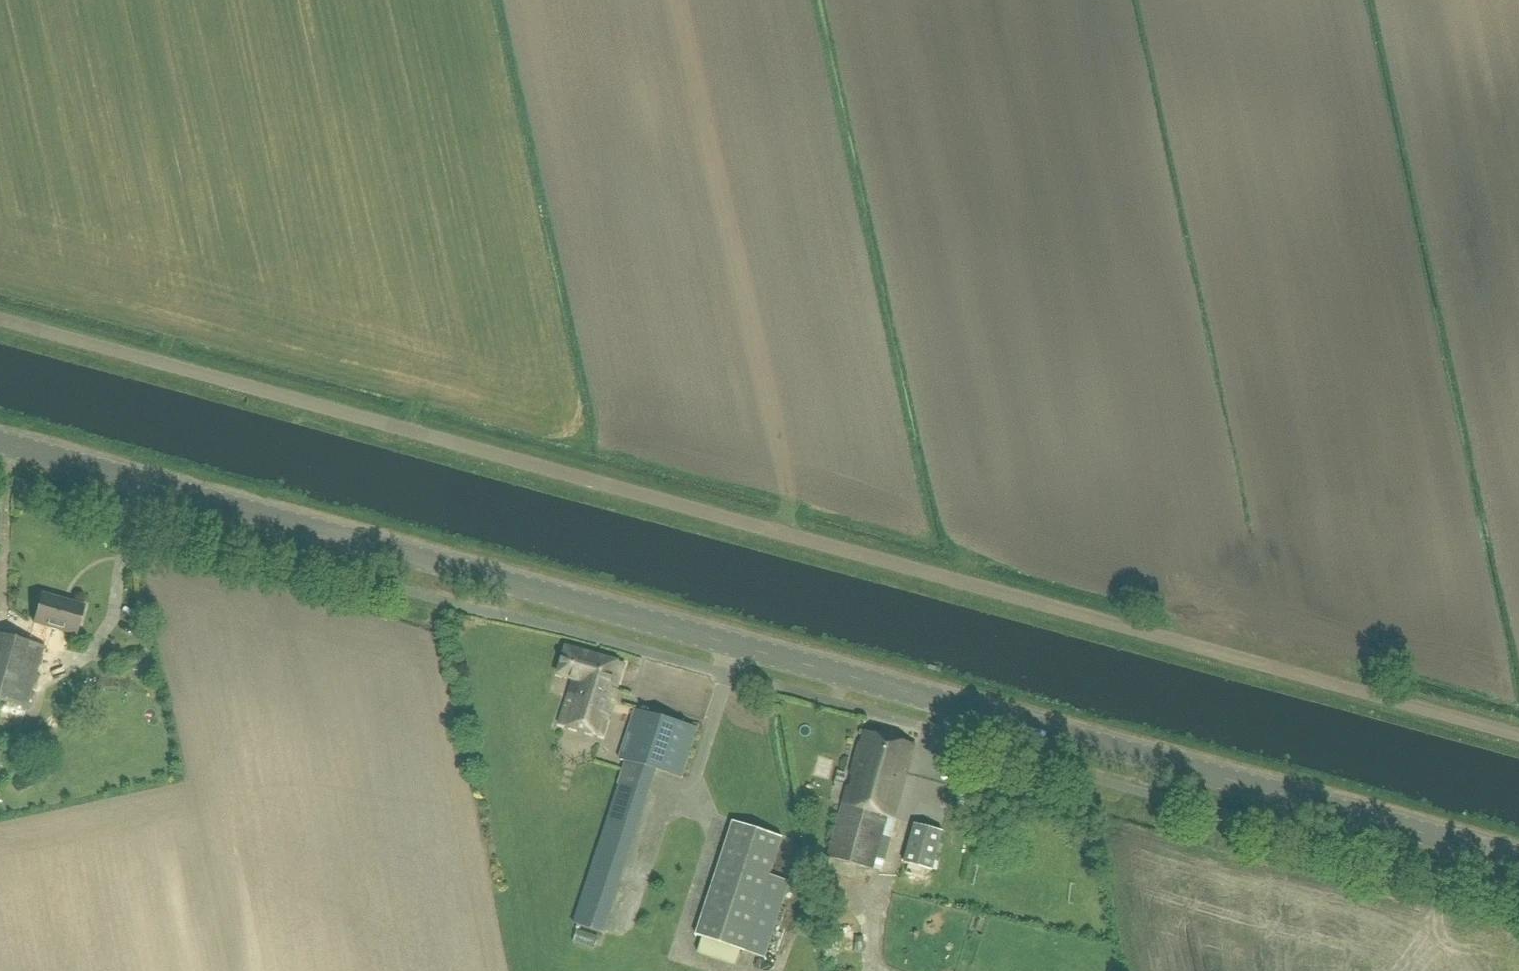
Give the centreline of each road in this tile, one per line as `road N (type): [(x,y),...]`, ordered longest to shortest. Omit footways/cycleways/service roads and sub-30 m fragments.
road 1 (tertiary): [(1518,857),(0,441)]
road 2 (unclassified): [(1518,734),(0,319)]

